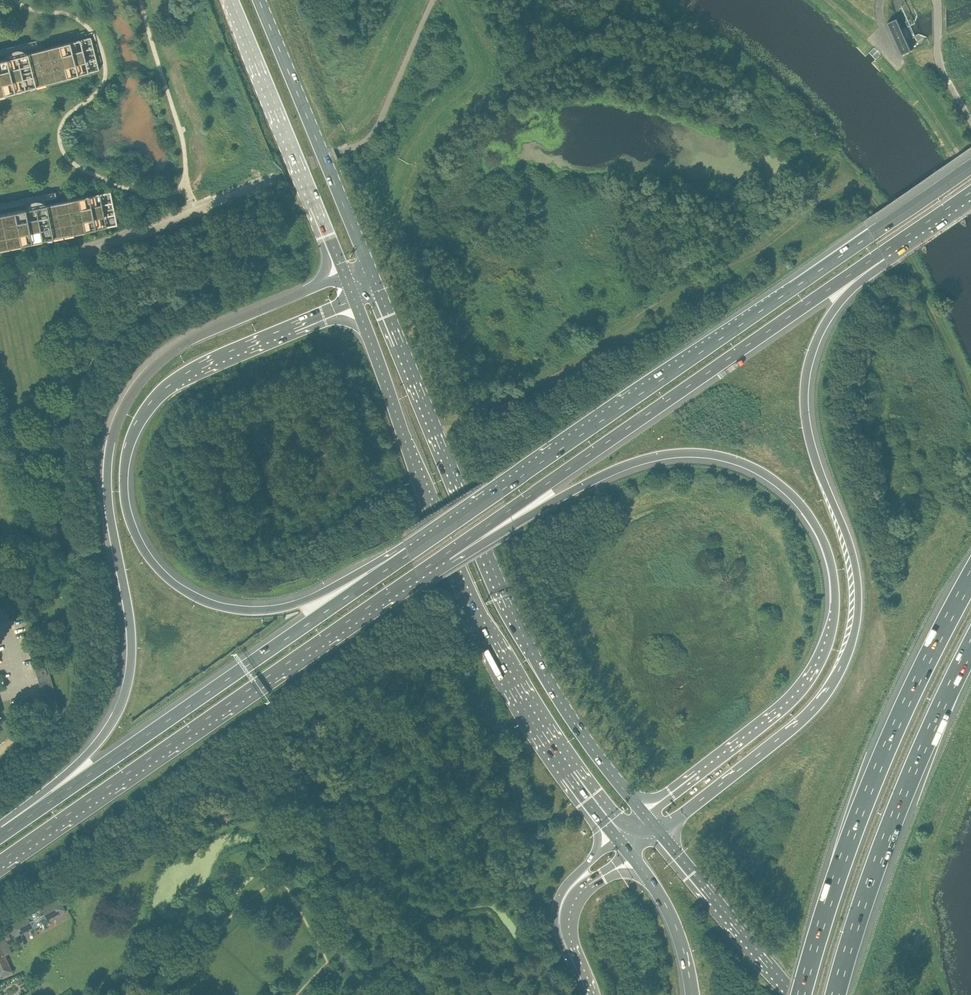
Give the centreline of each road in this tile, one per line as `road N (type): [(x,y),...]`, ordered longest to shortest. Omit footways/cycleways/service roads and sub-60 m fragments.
road 1 (motorway): [(445,553),(601,476),(680,453),(759,470),(807,511),(834,580),(834,624),(819,667),(786,709),(647,816)]
road 2 (motorway): [(345,275),(183,345),(131,394),(113,429),(106,475),(130,630),(126,687),(99,741),(6,831)]
road 3 (track): [(467,413),(556,380),(711,270),(768,245),(846,182),(874,199),(970,397)]
road 4 (motorway): [(658,831),(798,723),(826,691),(853,638),(856,571),(809,439),(804,390),(825,322),(882,252)]
road 5 (motorway): [(970,164),(407,553)]
road 6 (motorway): [(407,553),(299,603),(231,608),(168,578),(127,511),(133,437),(174,387),(208,363),(356,303)]
road 7 (primary): [(647,816),(570,716),(518,626),(374,278)]
road 8 (primary): [(356,303),(472,611),(546,743),(618,838)]
road 9 (motorway): [(0,862),(445,553)]
road 10 (motorway): [(445,553),(882,252)]
road 11 (motorway): [(407,553),(6,831)]
road 12 (motorway): [(970,575),(871,781),(800,994)]
road 13 (motorway): [(836,994),(887,836),(970,648)]
road 14 (primary): [(374,278),(259,0)]
road 15 (primary): [(231,0),(345,275)]
road 16 (track): [(970,757),(921,882),(939,994)]
road 17 (motorway): [(795,994),(658,831)]
road 18 (residential): [(0,283),(196,211)]
road 19 (motorway): [(630,853),(671,917),(691,994)]

